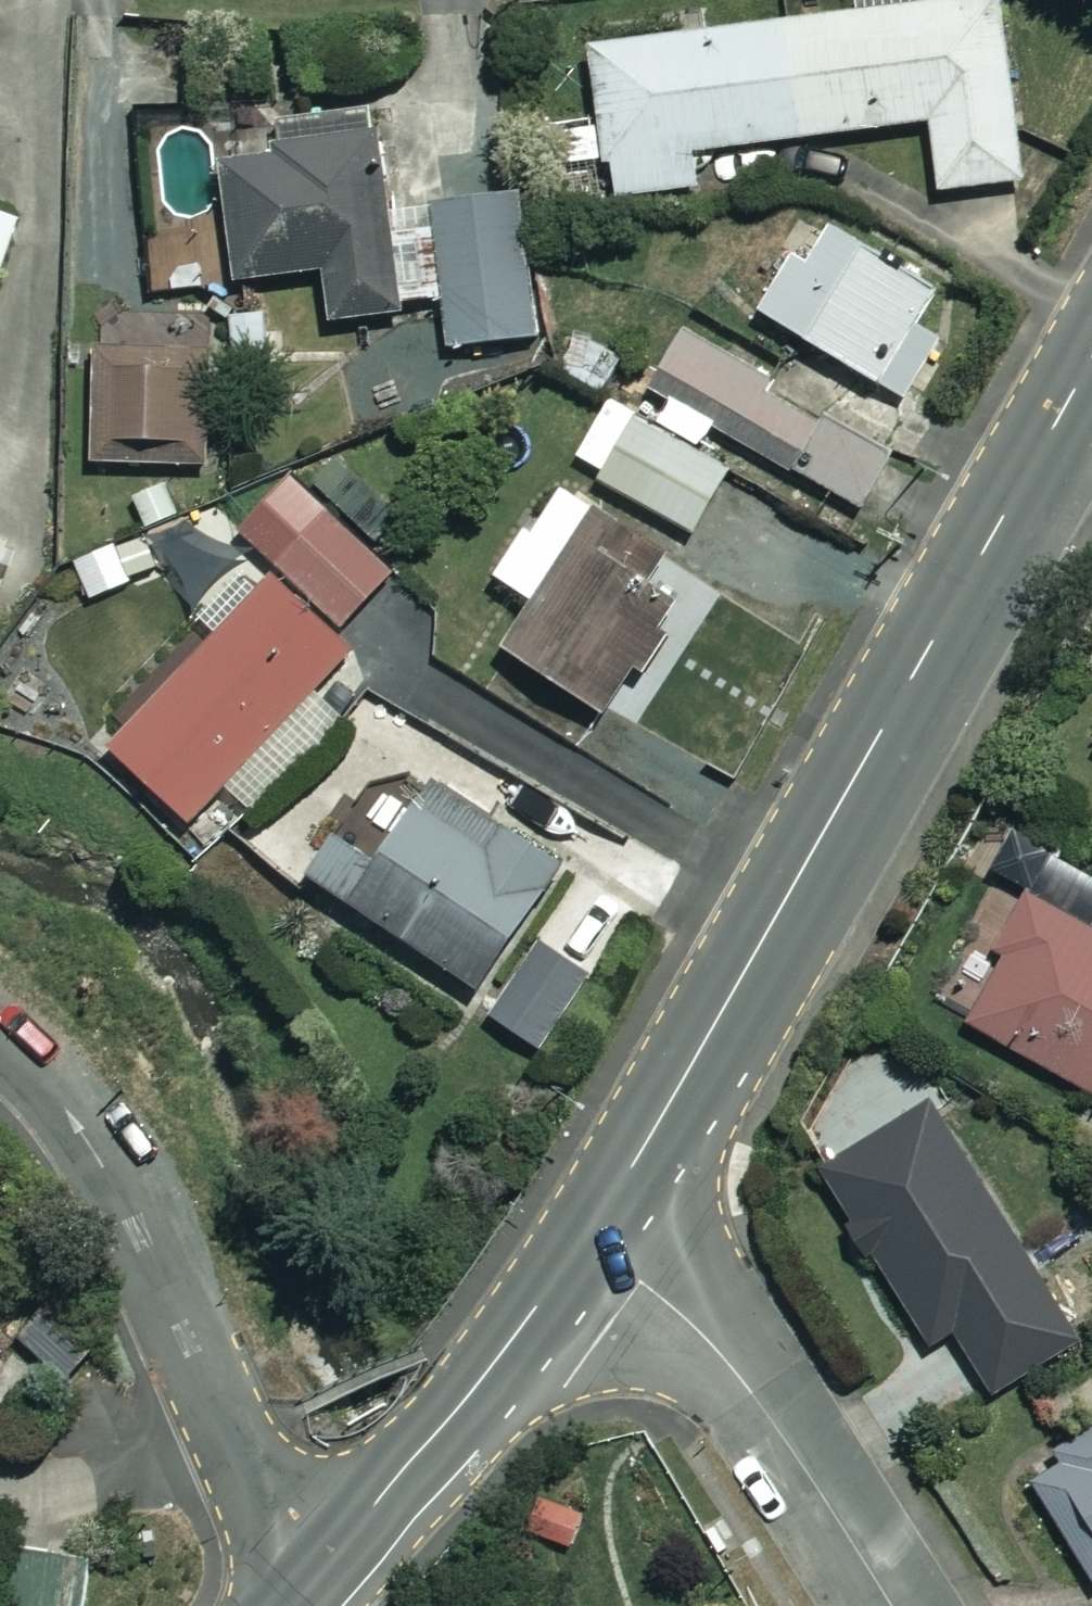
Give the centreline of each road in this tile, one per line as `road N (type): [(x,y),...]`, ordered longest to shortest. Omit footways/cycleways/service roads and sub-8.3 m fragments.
road 1 (tertiary): [(1091,347),(577,1250)]
road 2 (residential): [(313,1588),(245,1461),(138,1220),(61,1099),(0,1041)]
road 3 (residential): [(577,1250),(639,1286),(712,1346),(773,1419),(889,1605)]
road 4 (tertiary): [(577,1250),(313,1588)]

